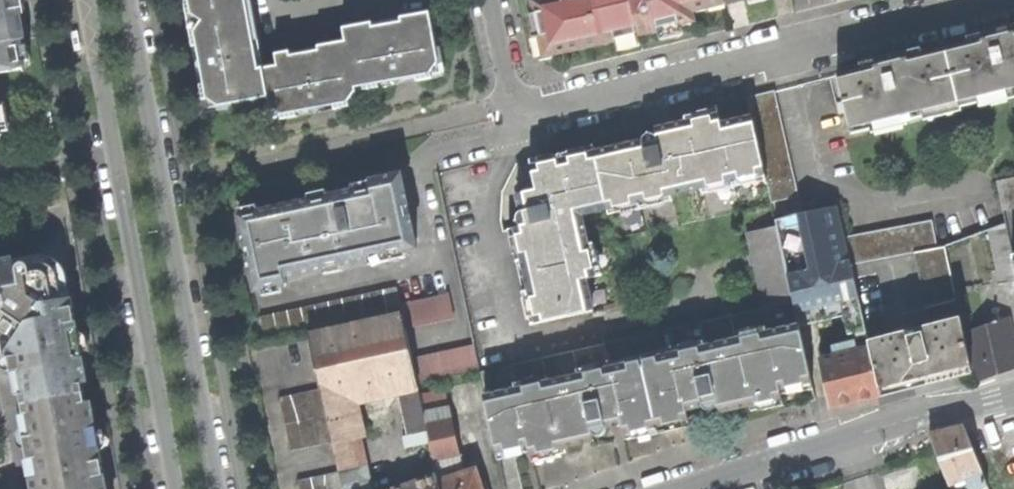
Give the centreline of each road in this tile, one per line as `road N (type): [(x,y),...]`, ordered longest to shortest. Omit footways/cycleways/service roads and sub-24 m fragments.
road 1 (tertiary): [(221,488),(127,0)]
road 2 (tertiary): [(86,0),(173,488)]
road 3 (residential): [(508,102),(530,110),(989,0)]
road 4 (residential): [(701,488),(923,412),(1013,396)]

